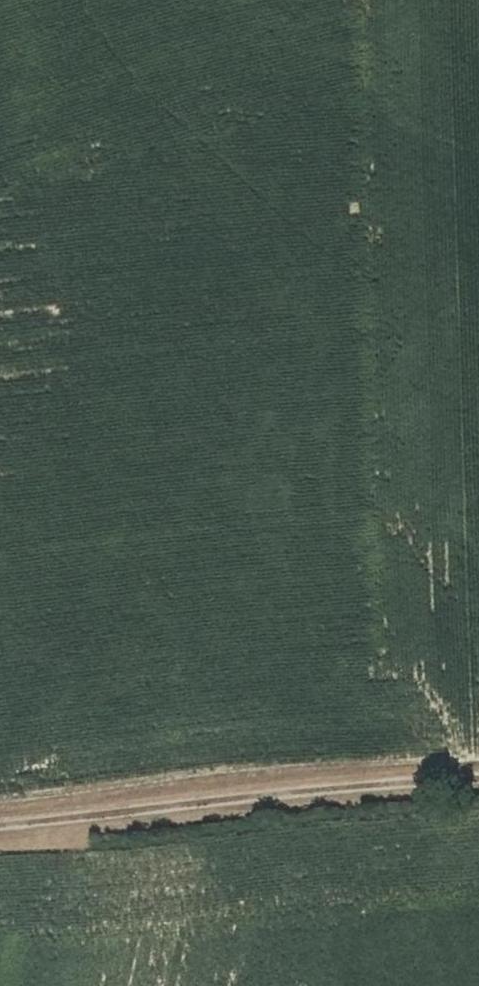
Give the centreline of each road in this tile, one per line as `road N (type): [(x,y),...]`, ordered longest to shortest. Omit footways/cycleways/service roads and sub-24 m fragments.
road 1 (track): [(478,779),(0,828)]

